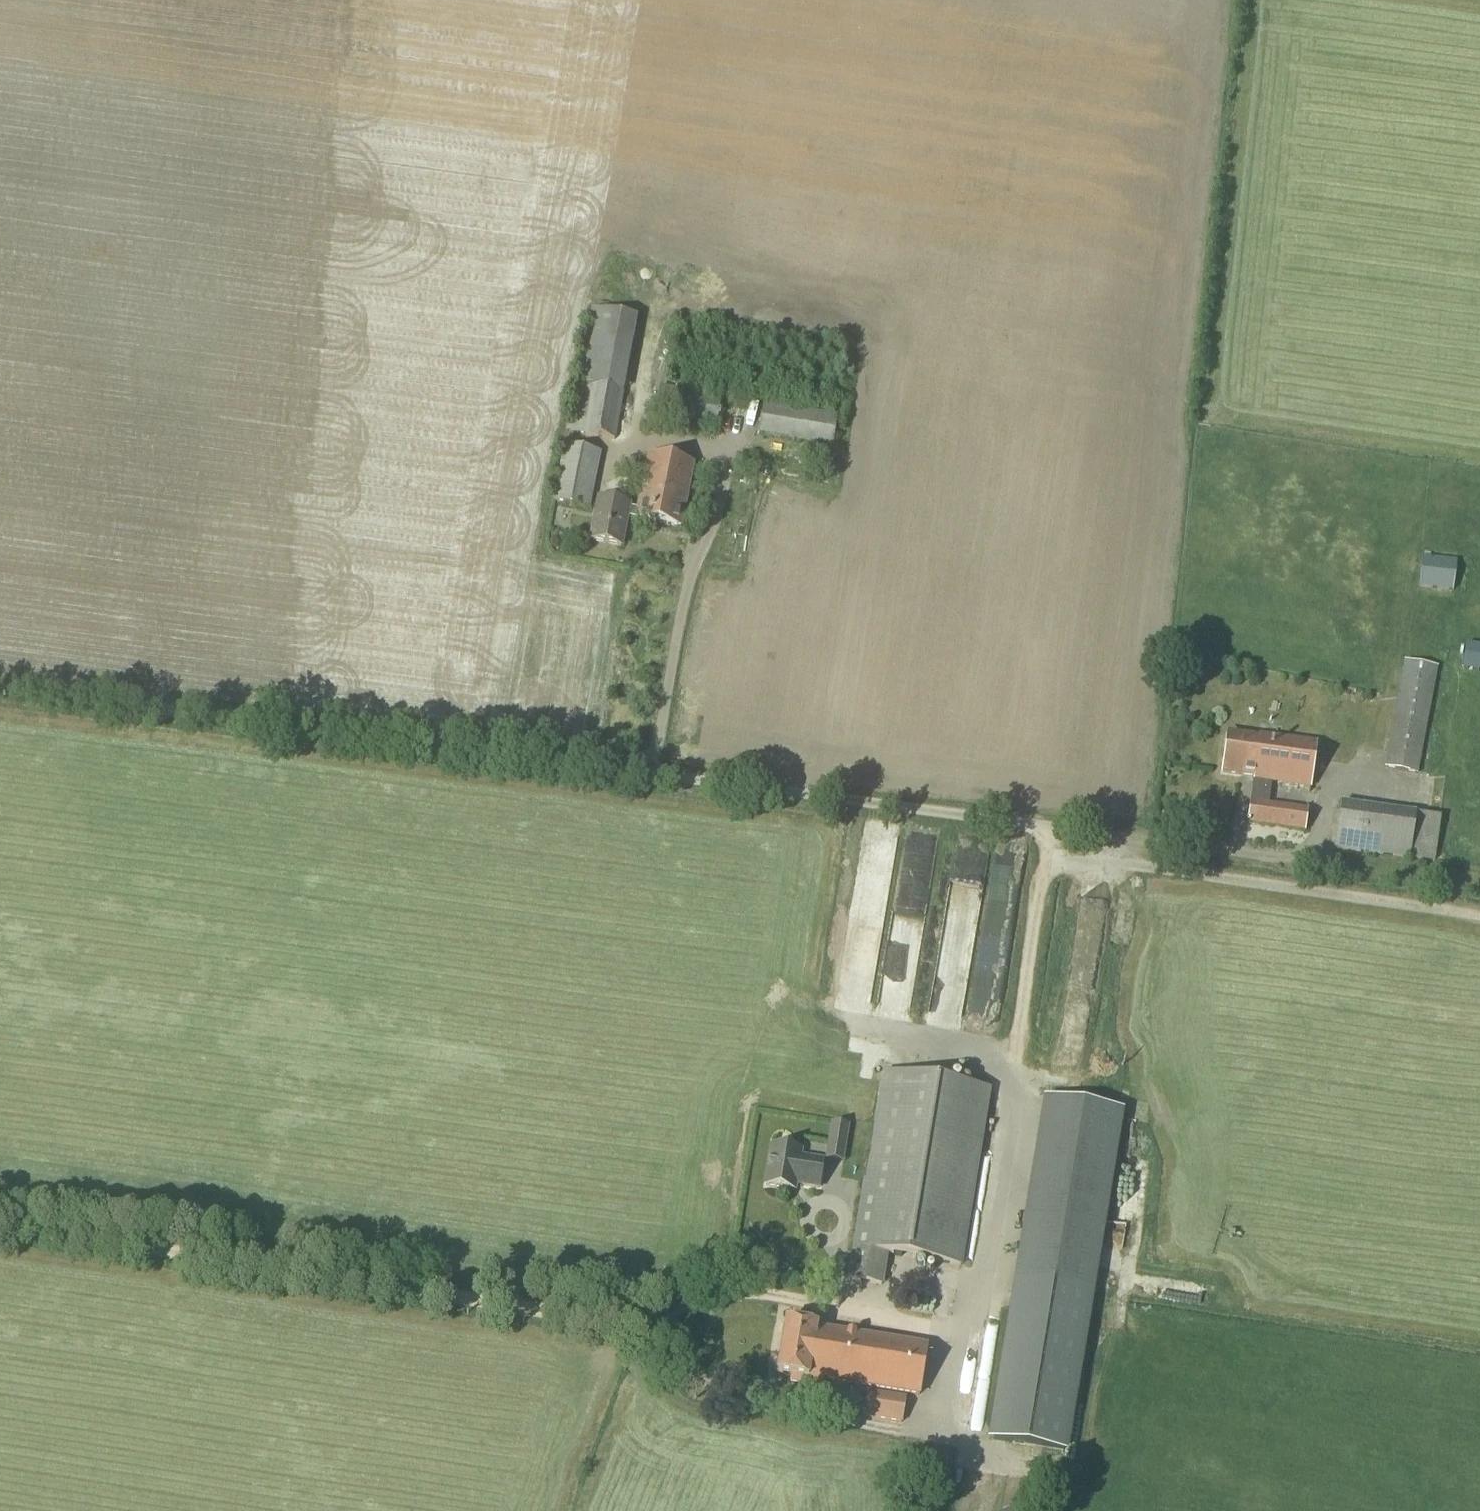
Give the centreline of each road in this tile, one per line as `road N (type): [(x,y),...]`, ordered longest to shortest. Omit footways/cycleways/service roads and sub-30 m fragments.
road 1 (unclassified): [(1154,841),(0,686)]

